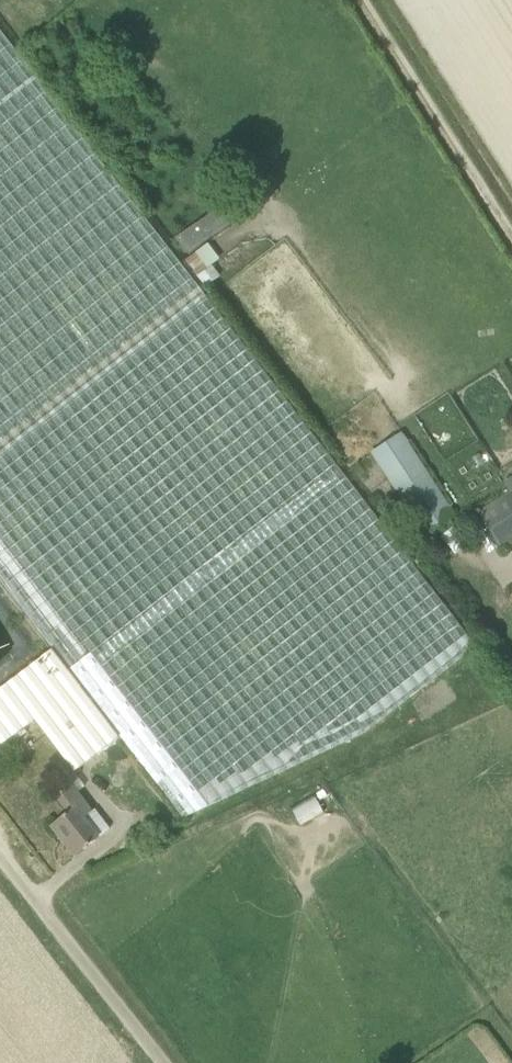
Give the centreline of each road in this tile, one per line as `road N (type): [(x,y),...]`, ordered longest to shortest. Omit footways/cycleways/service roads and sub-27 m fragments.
road 1 (track): [(511,238),(358,0)]
road 2 (unclassified): [(165,1062),(0,856)]

